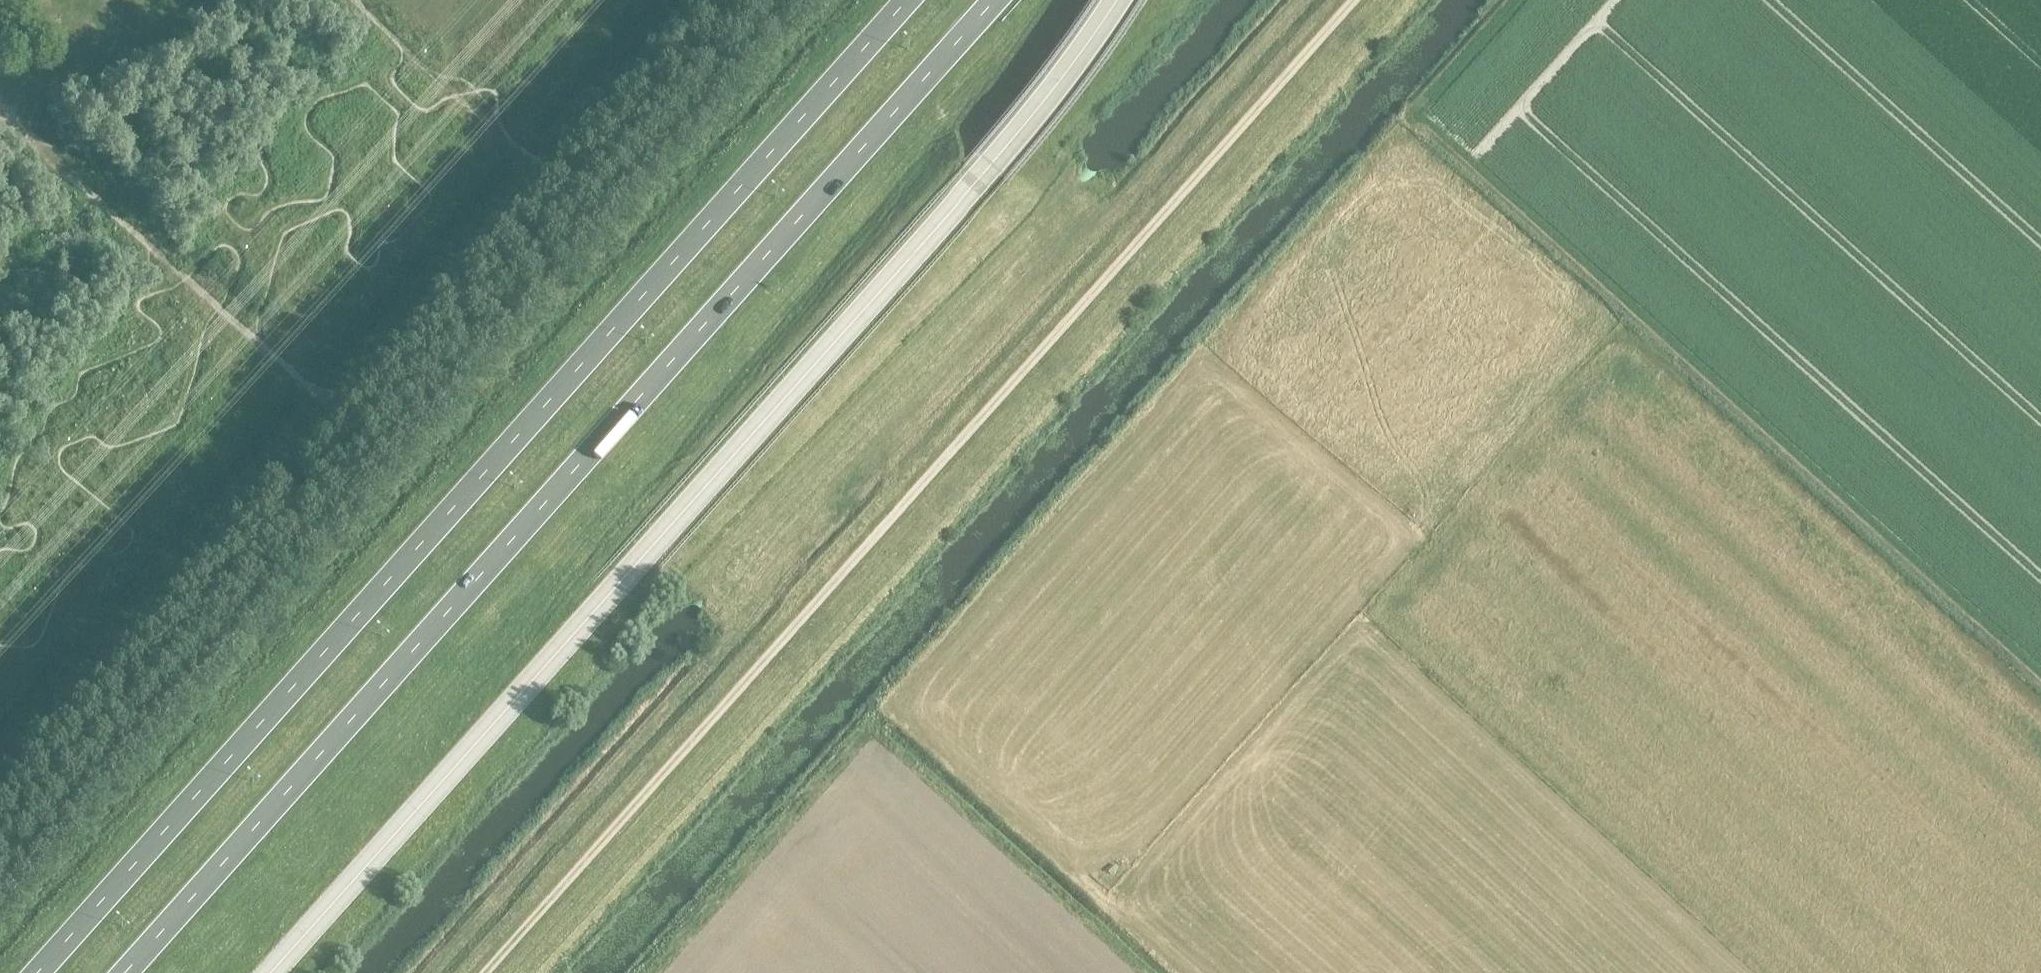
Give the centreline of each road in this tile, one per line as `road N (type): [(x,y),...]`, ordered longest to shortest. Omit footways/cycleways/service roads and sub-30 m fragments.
road 1 (trunk): [(909,0),(38,972)]
road 2 (trunk): [(124,972),(995,0)]
road 3 (track): [(326,396),(546,158)]
road 4 (track): [(546,158),(692,0)]
road 5 (track): [(148,243),(262,342)]

